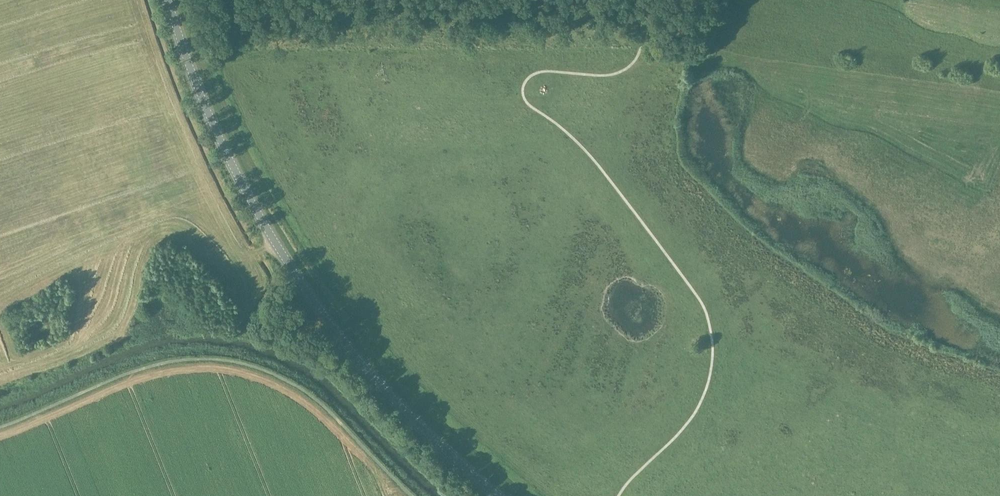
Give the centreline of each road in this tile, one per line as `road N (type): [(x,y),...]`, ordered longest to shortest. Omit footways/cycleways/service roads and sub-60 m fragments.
road 1 (tertiary): [(497,495),(382,388),(293,272),(213,125),(168,0)]

